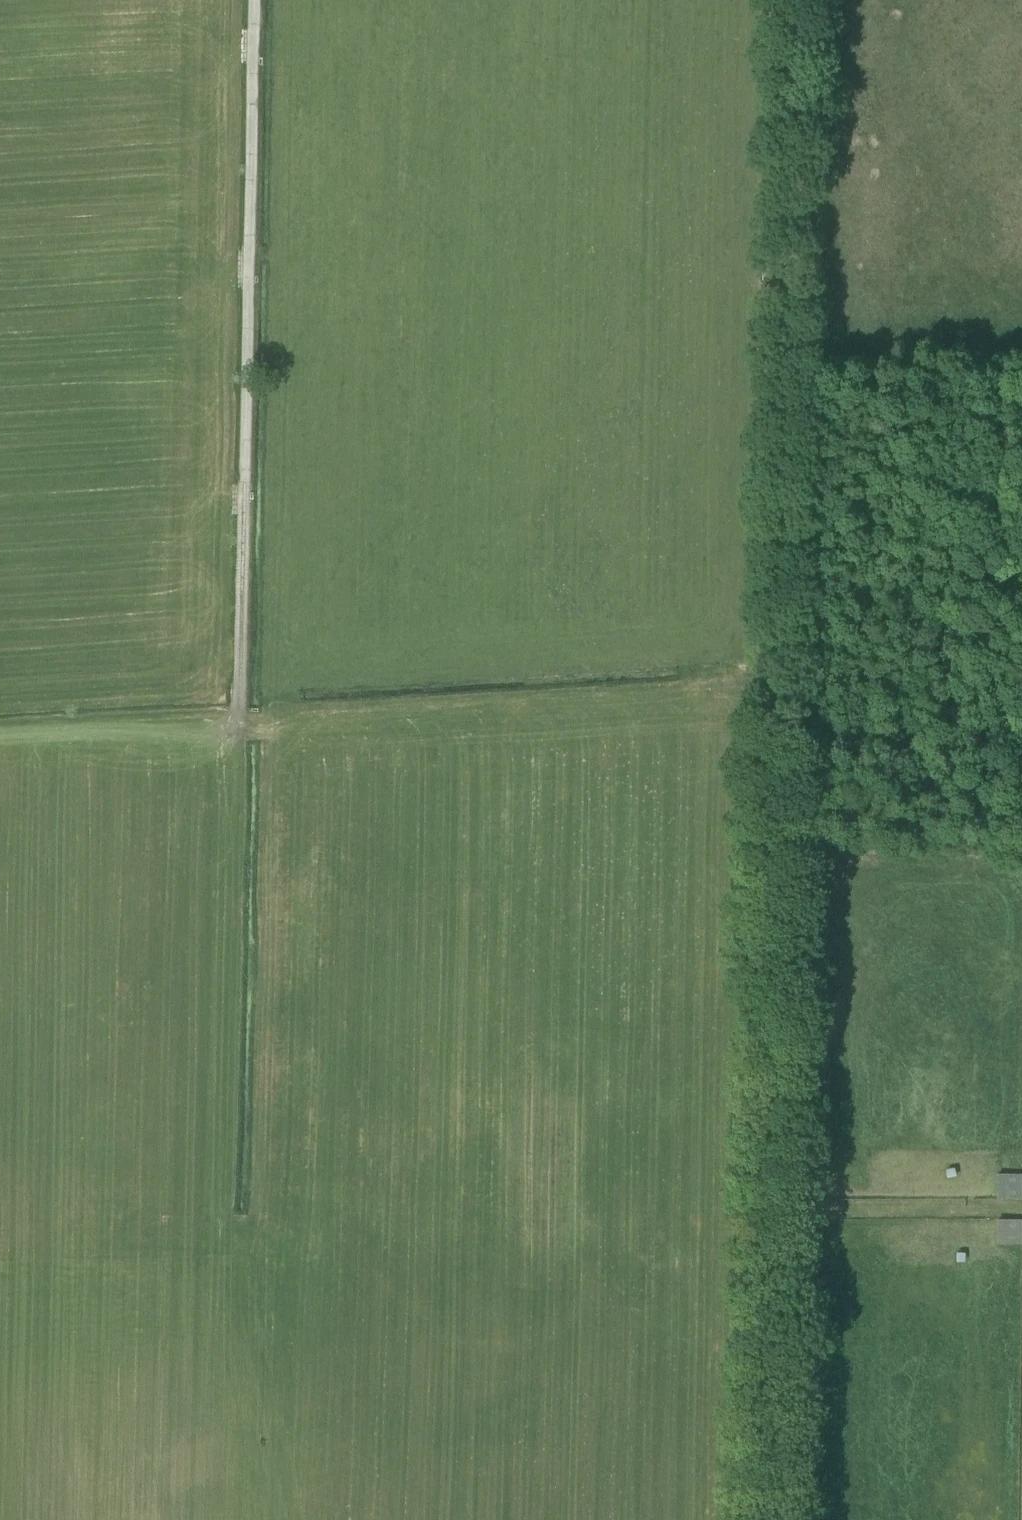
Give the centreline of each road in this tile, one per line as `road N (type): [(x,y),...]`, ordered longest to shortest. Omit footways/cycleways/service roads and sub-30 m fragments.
road 1 (unclassified): [(780,1519),(798,0)]

